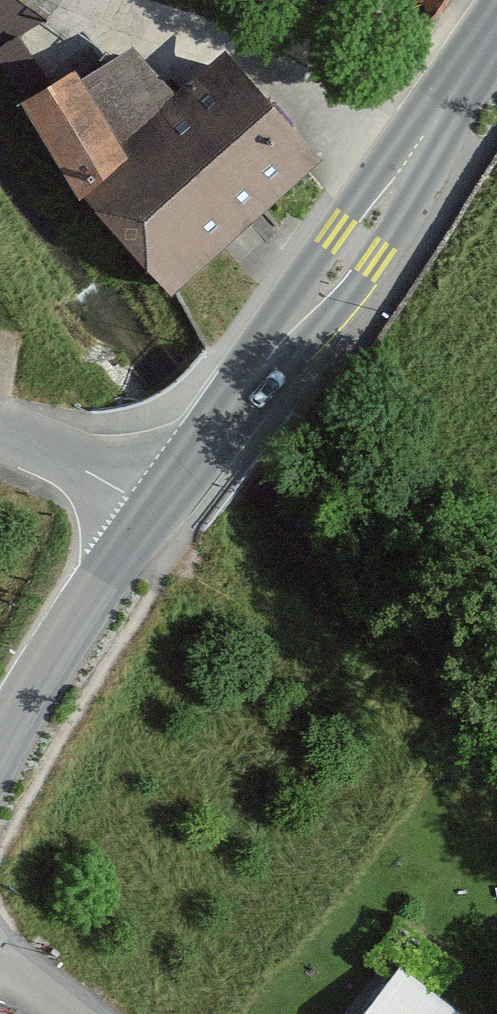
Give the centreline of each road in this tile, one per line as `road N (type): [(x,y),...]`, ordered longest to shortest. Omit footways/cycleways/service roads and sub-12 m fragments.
road 1 (secondary): [(158,510),(496,17)]
road 2 (track): [(141,532),(333,661),(496,806)]
road 3 (secondary): [(0,746),(45,660),(158,510)]
road 4 (residential): [(158,510),(0,436)]

